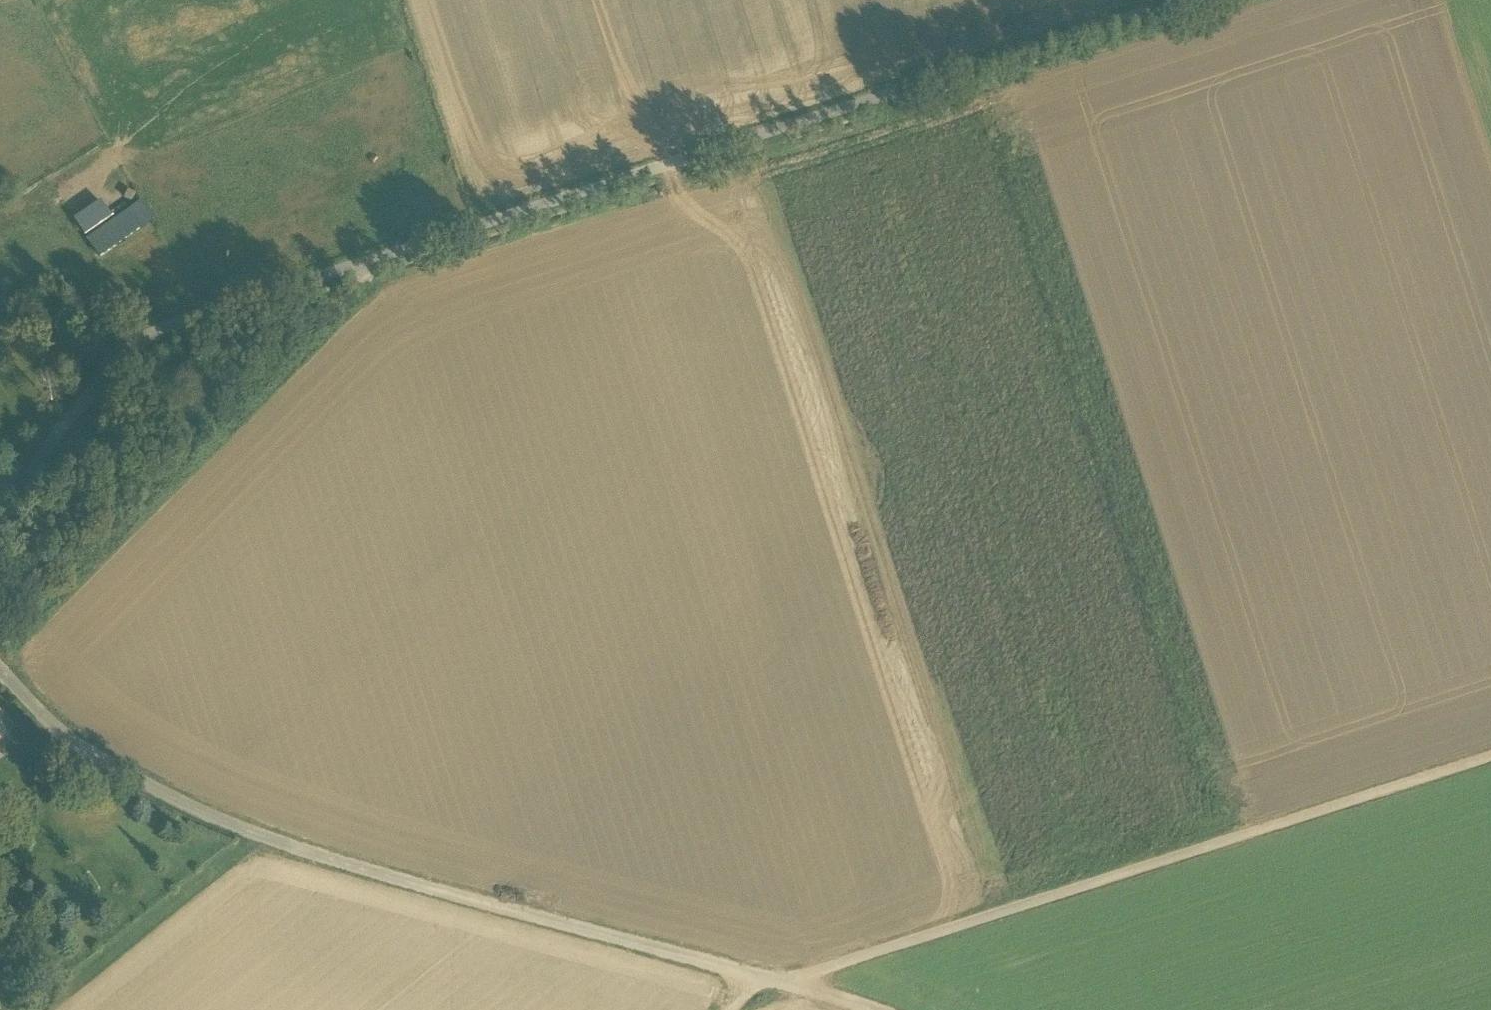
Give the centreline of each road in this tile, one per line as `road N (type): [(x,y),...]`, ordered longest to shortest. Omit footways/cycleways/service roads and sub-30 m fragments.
road 1 (unclassified): [(1177,0),(162,326),(134,340),(101,376),(0,520)]
road 2 (unclassified): [(783,982),(293,848),(185,808),(77,747),(0,672)]
road 3 (unclassified): [(783,982),(1490,756)]

